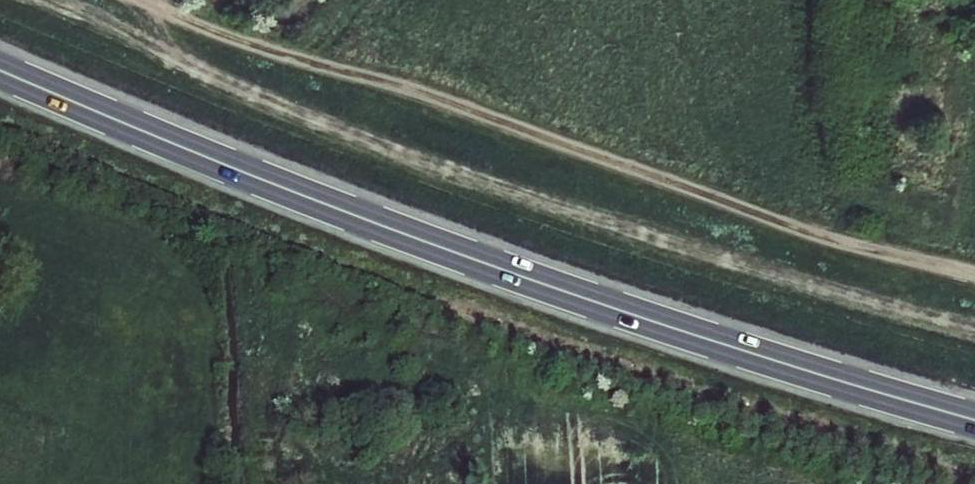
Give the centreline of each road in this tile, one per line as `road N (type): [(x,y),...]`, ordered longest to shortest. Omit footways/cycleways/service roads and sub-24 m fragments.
road 1 (trunk): [(0,70),(426,244),(974,421)]
road 2 (track): [(974,269),(771,222),(362,75),(253,49),(138,0)]

